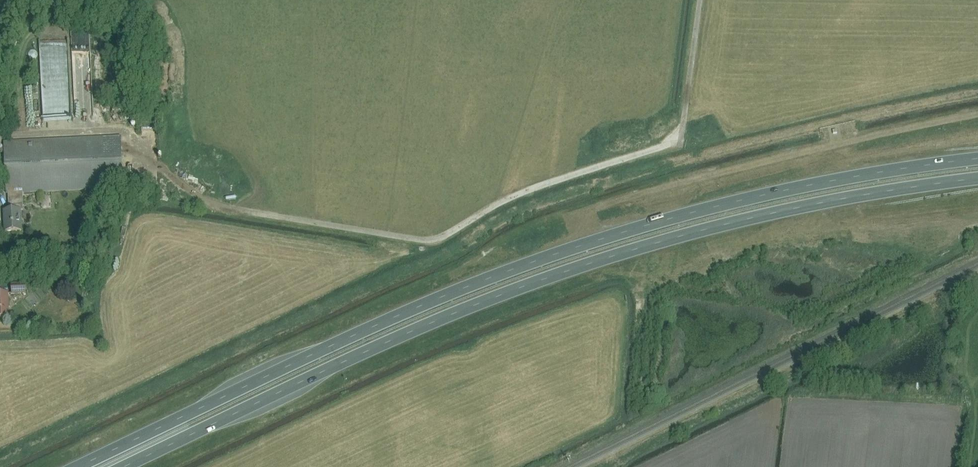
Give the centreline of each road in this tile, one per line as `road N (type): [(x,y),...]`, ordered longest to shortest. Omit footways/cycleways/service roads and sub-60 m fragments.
road 1 (trunk): [(977,159),(751,198),(544,258),(391,318),(77,466)]
road 2 (trunk): [(123,466),(390,340),(543,280),(729,223),(977,178)]

